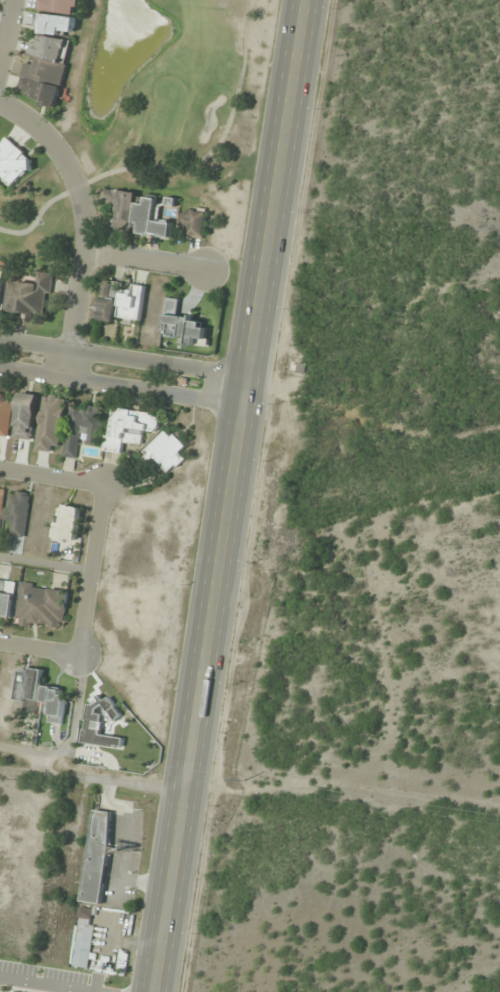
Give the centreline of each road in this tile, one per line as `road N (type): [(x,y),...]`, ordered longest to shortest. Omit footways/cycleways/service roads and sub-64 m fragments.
road 1 (secondary): [(310,0),(156,991)]
road 2 (residential): [(0,469),(103,488),(78,654),(0,643)]
road 3 (residential): [(73,363),(83,212),(59,153),(0,103)]
road 4 (residential): [(0,352),(247,384)]
road 5 (residential): [(192,778),(0,752)]
road 6 (residential): [(86,253),(206,270)]

